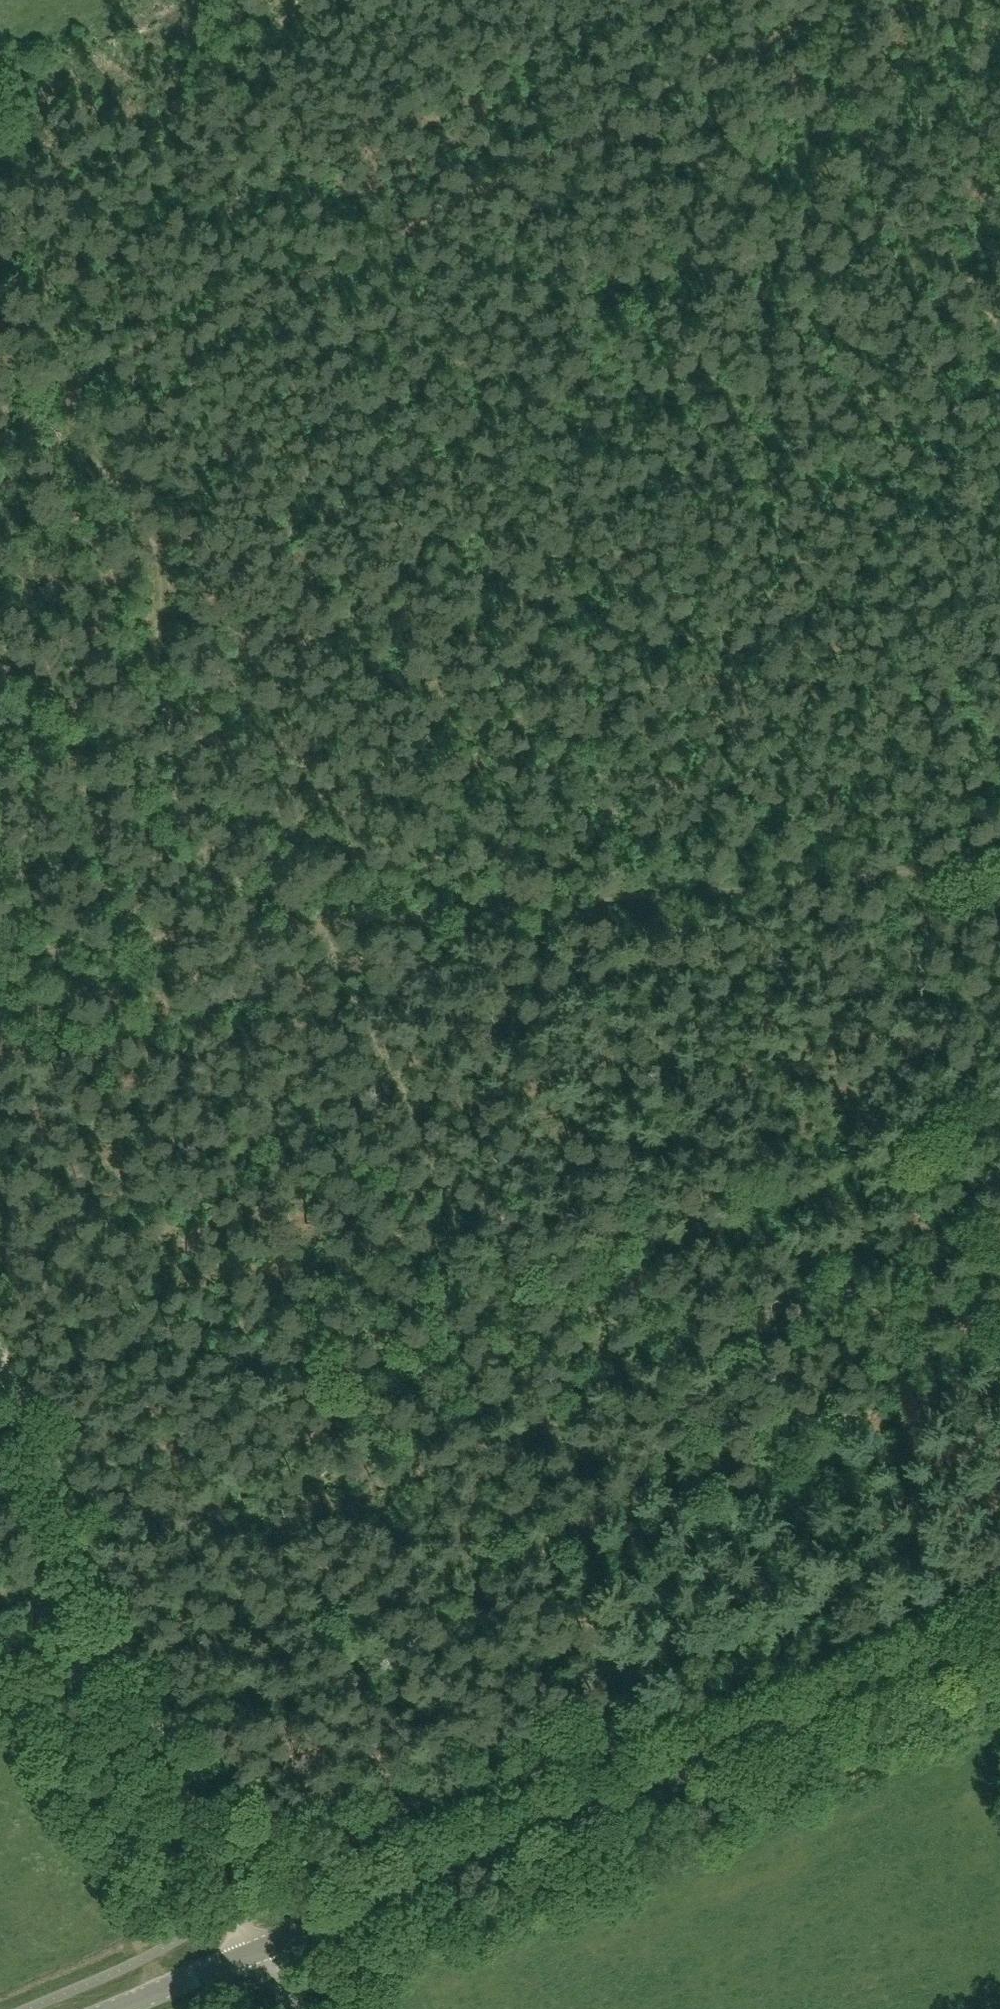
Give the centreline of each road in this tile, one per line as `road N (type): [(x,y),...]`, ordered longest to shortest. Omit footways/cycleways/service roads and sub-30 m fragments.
road 1 (tertiary): [(257,1949),(999,1647)]
road 2 (track): [(231,1907),(0,1356)]
road 3 (tertiary): [(115,2008),(257,1949)]

